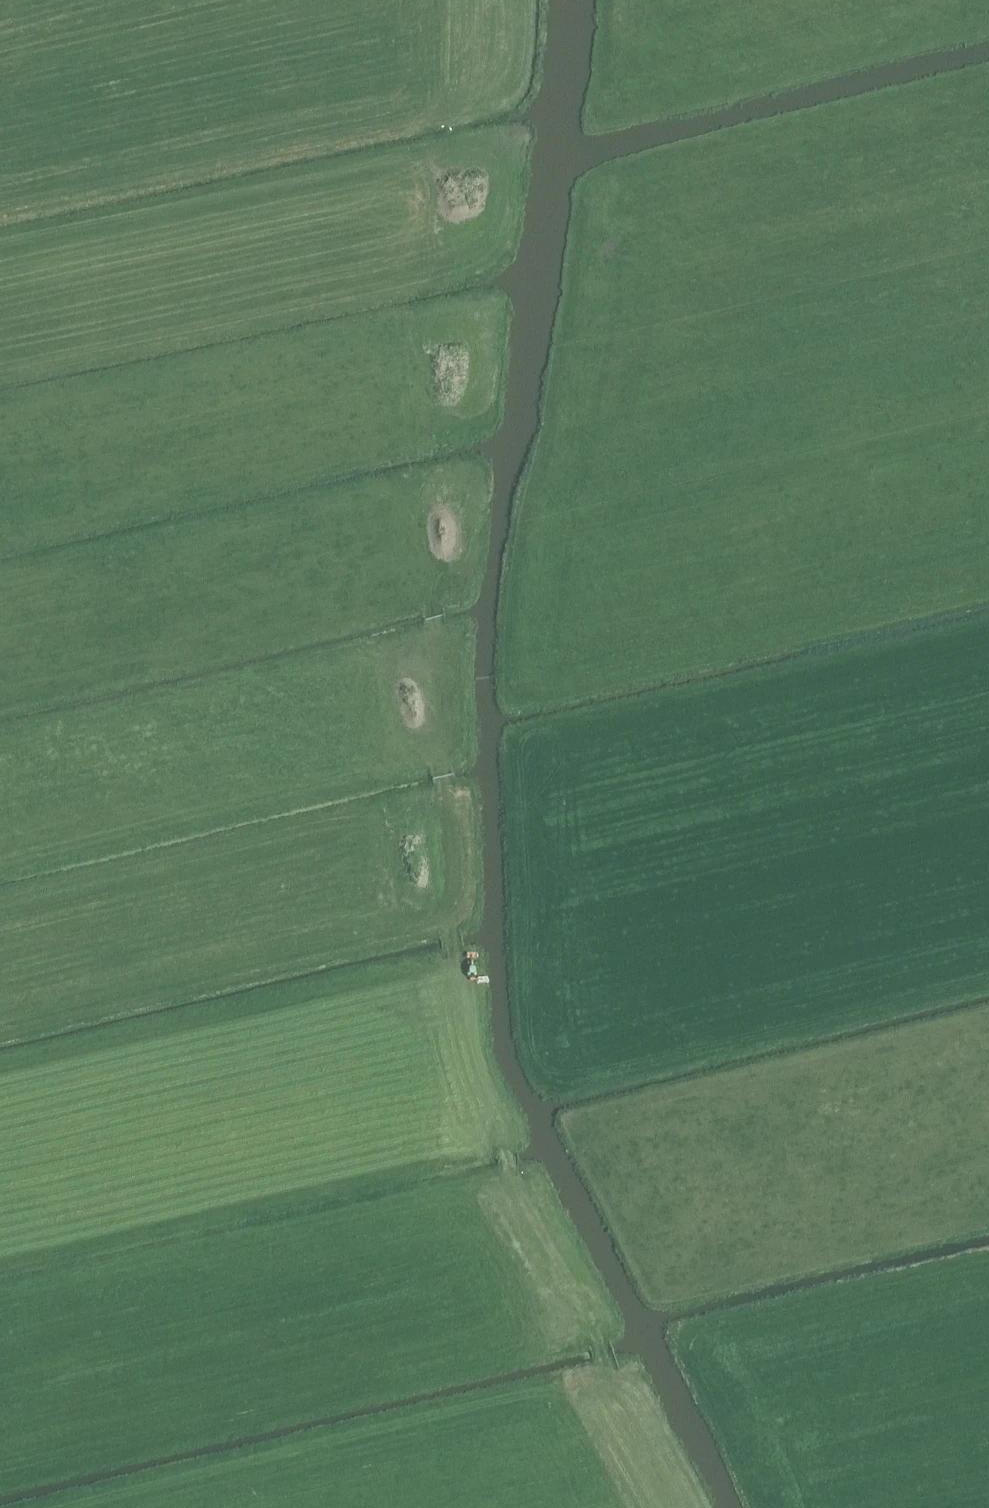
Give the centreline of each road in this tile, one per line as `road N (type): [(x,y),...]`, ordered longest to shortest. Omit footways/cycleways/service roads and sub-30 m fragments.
road 1 (track): [(689,1507),(601,1340)]

